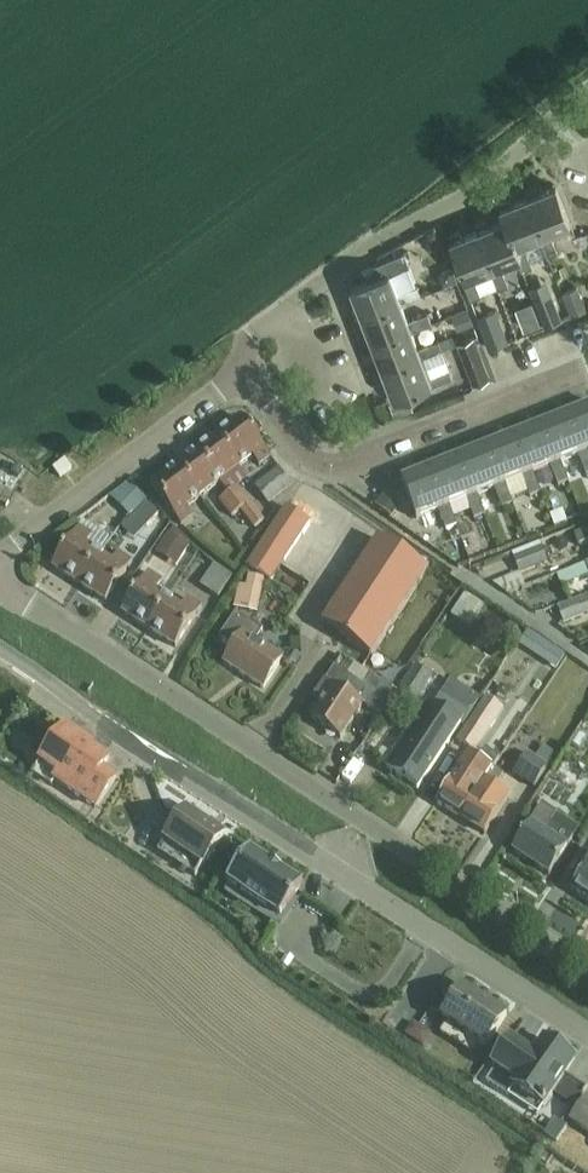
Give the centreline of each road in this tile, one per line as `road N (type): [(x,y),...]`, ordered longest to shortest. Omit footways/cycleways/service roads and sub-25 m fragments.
road 1 (tertiary): [(587,1040),(0,655)]
road 2 (residential): [(587,967),(0,589)]
road 3 (residential): [(241,376),(307,453),(335,464),(587,368)]
road 4 (residential): [(290,307),(383,236),(481,186),(587,91)]
road 5 (residential): [(0,558),(241,376)]

